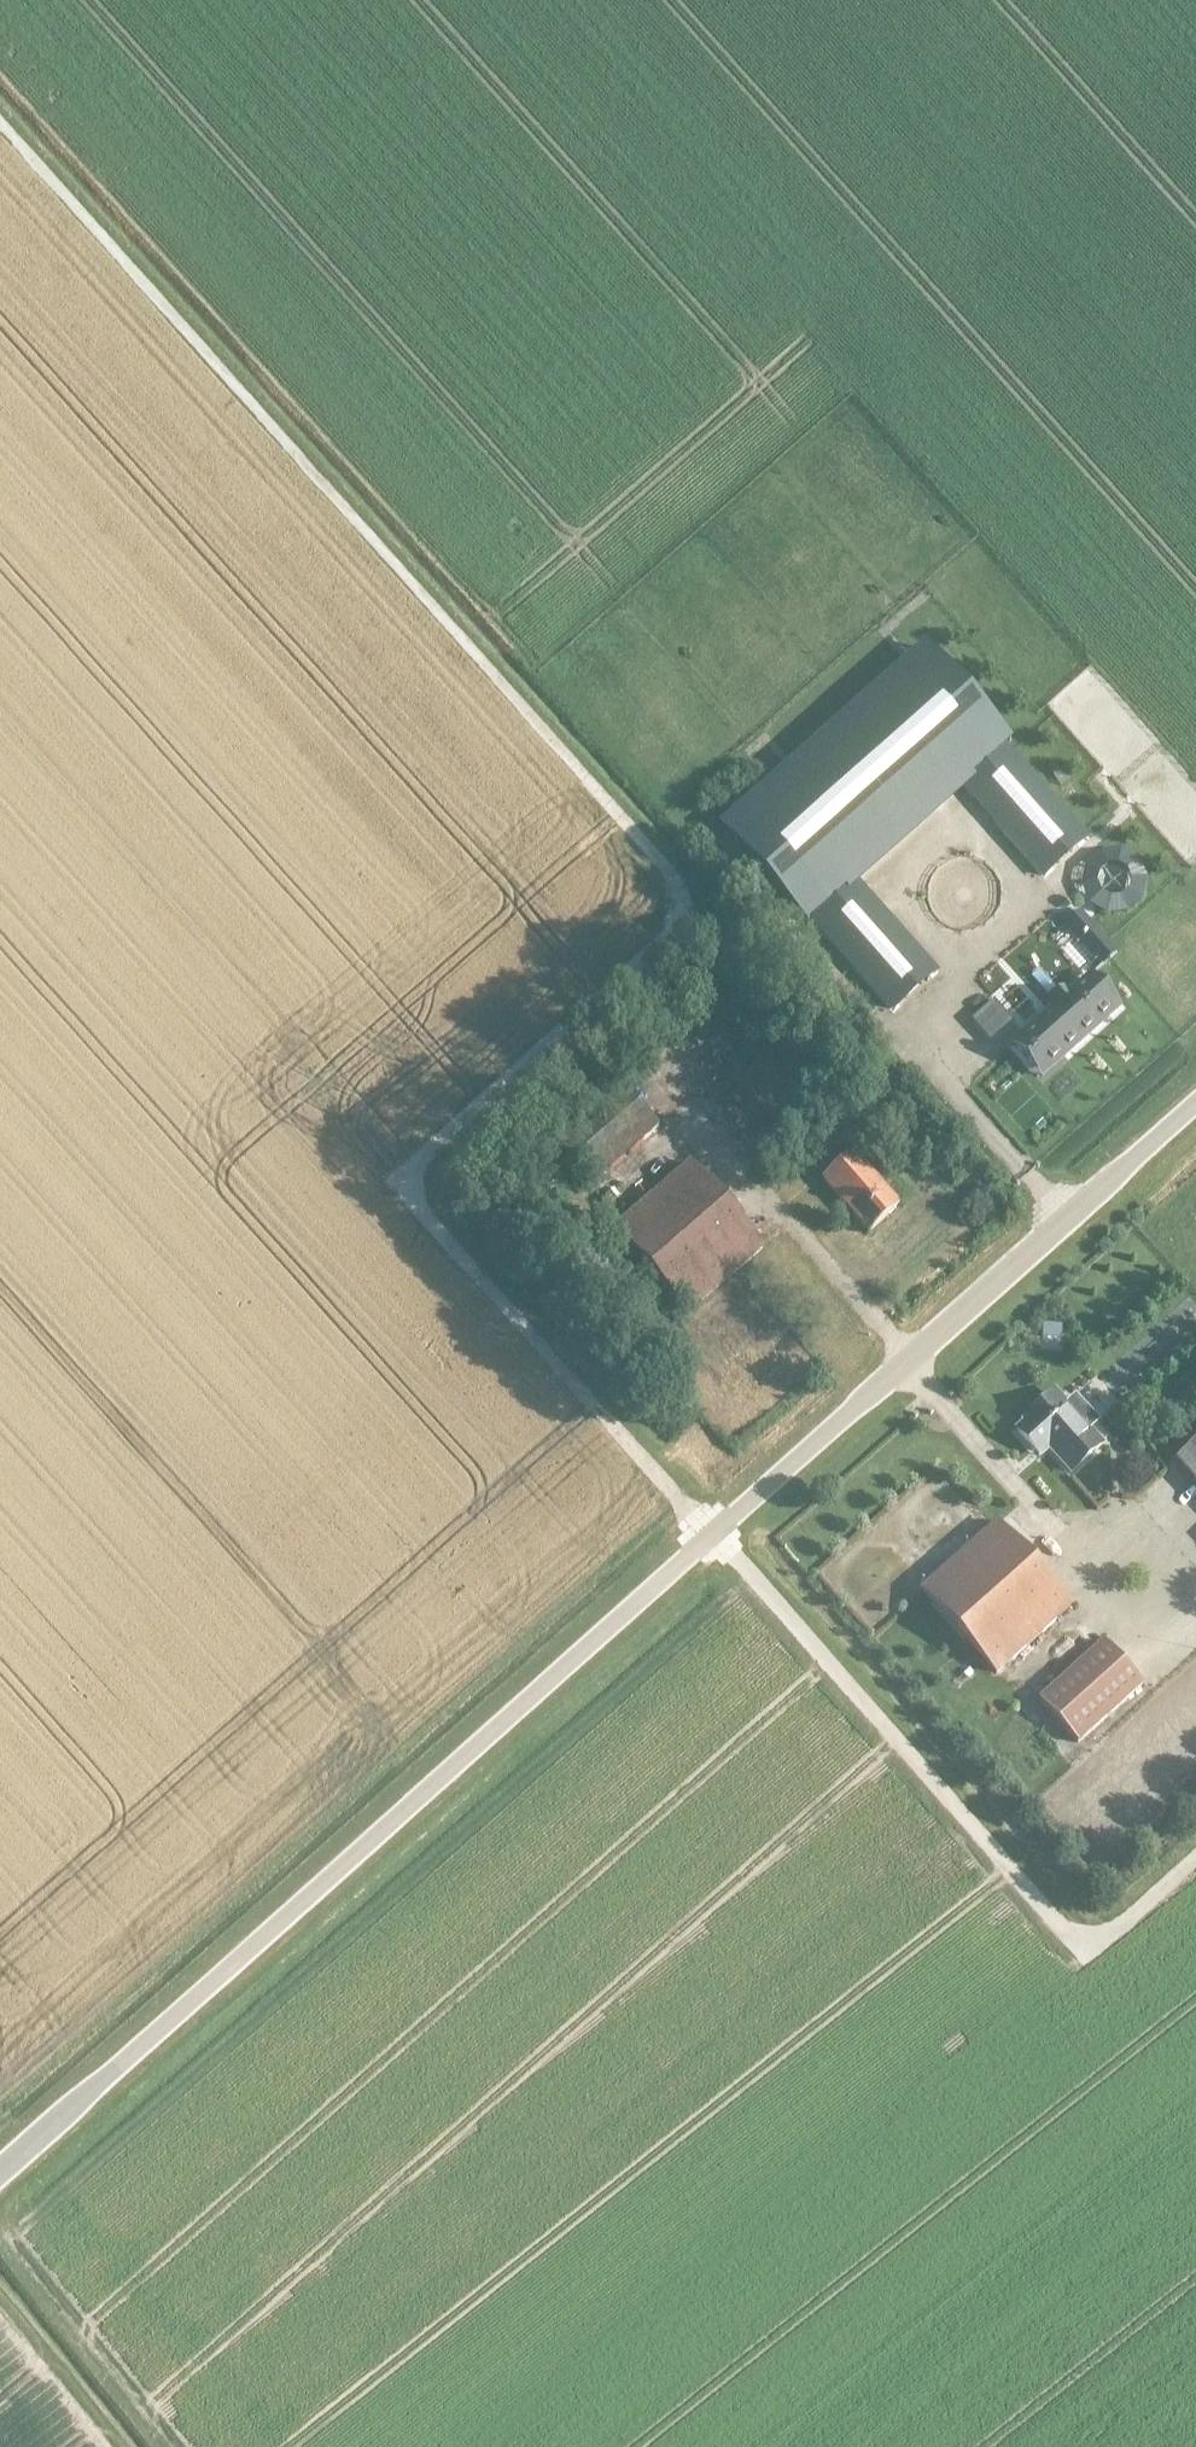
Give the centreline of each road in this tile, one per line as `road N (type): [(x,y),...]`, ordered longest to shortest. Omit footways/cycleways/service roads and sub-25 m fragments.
road 1 (track): [(0,121),(669,875),(678,900),(675,937),(404,1184),(711,1532)]
road 2 (unclassified): [(0,2171),(1195,1095)]

